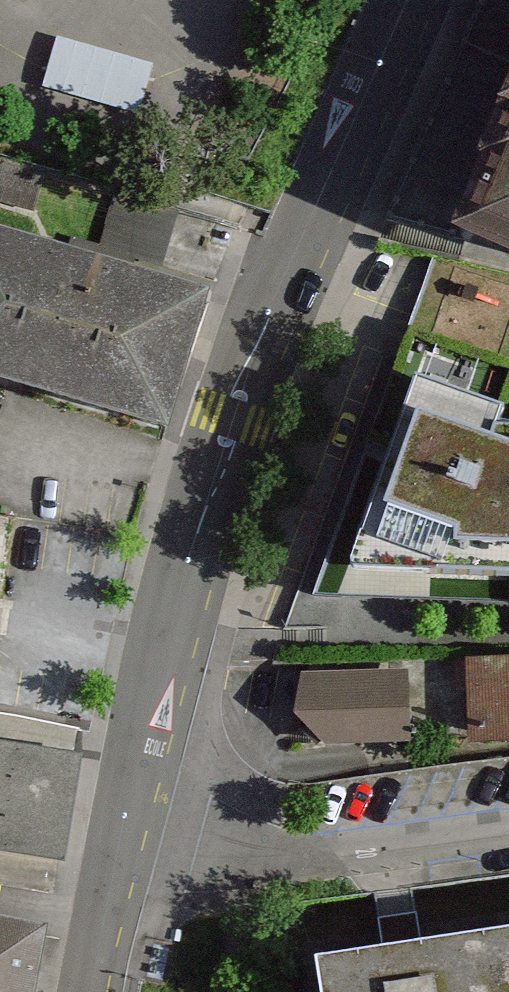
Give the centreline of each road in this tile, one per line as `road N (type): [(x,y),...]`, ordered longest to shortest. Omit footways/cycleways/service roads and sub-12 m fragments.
road 1 (tertiary): [(414,0),(233,416),(124,832)]
road 2 (residential): [(508,841),(407,853),(219,847),(124,832)]
road 3 (tertiary): [(124,832),(95,991)]

